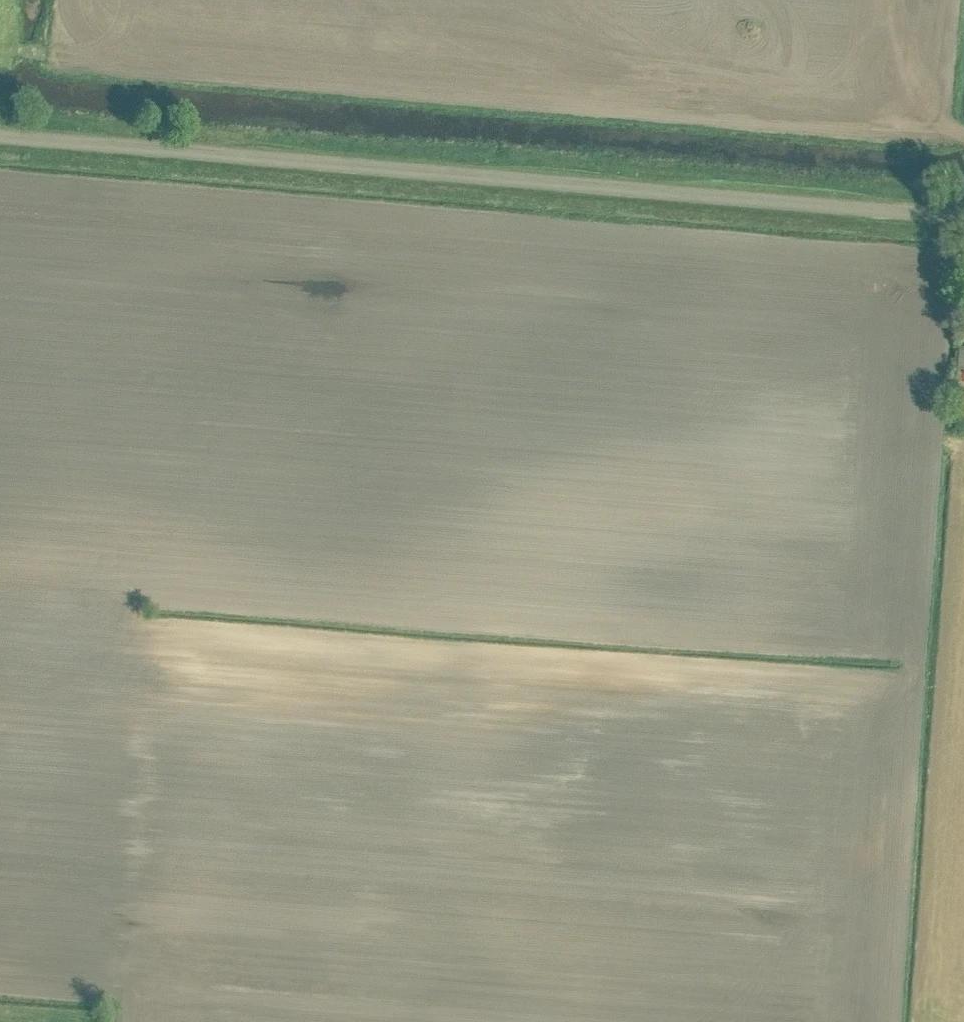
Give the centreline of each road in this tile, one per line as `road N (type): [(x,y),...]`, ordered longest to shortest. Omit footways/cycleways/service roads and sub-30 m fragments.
road 1 (unclassified): [(963,218),(0,138)]

